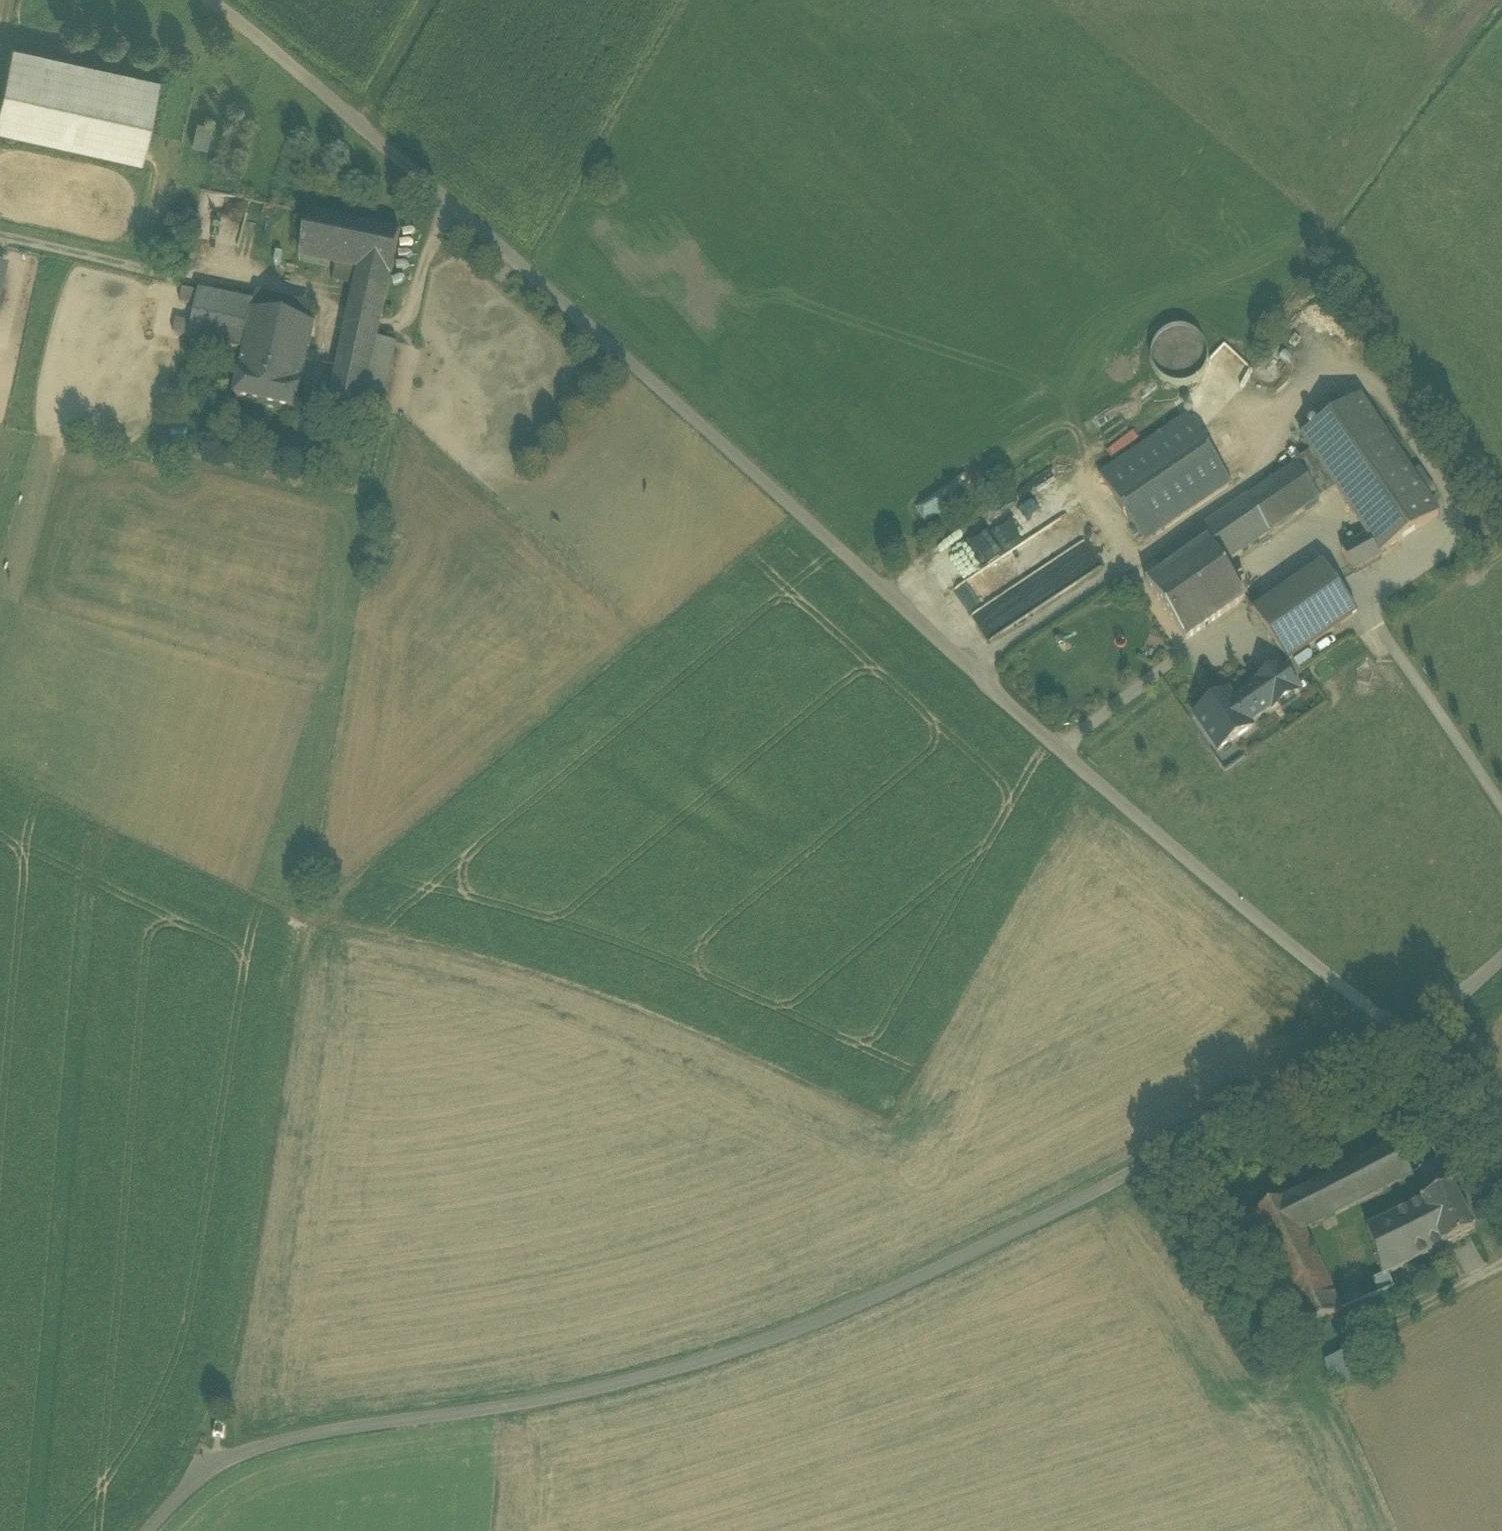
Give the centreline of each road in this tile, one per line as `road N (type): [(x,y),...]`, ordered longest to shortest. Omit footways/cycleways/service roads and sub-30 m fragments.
road 1 (unclassified): [(214,0),(982,680),(1392,1027),(1425,1039)]
road 2 (unclassified): [(149,1530),(205,1472),(238,1455),(321,1433),(578,1395),(807,1328),(1425,1039)]
road 3 (track): [(1501,795),(1329,548)]
road 4 (track): [(982,680),(1134,585)]
road 5 (track): [(363,130),(434,0)]
road 6 (unclassified): [(1425,1039),(1464,1078),(1501,1141)]

